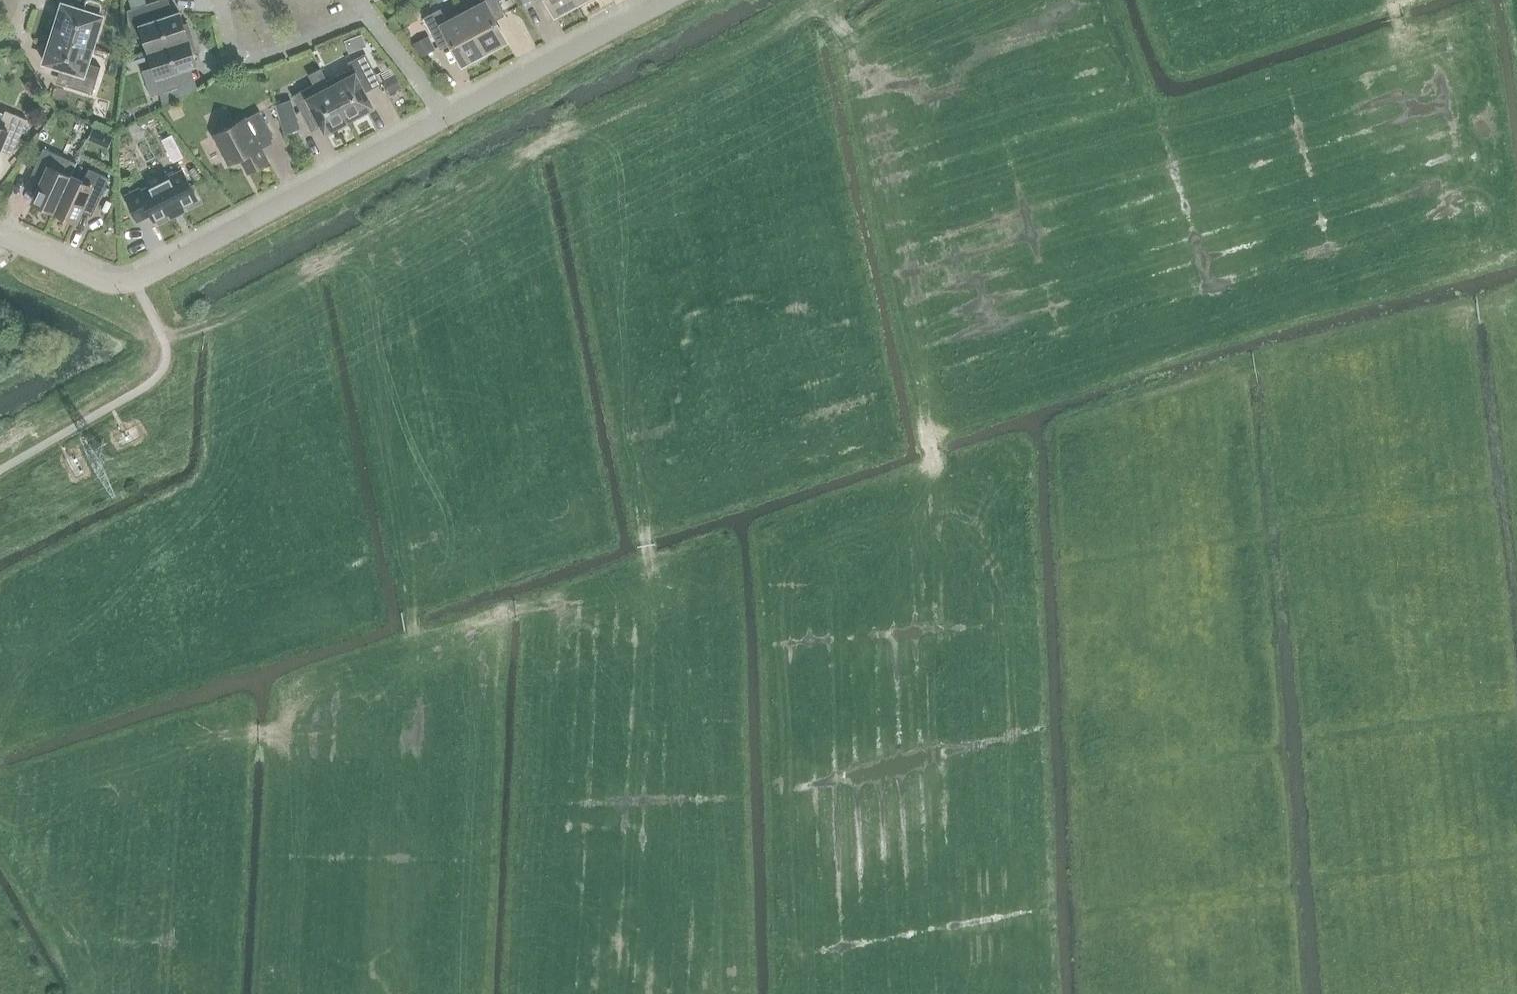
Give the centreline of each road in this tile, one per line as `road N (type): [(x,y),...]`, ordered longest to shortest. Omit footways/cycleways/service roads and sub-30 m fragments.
road 1 (residential): [(444,119),(135,282),(100,279),(0,237)]
road 2 (residential): [(668,0),(444,119)]
road 3 (residential): [(224,0),(236,49),(265,52),(319,37)]
road 4 (residential): [(444,119),(367,16)]

